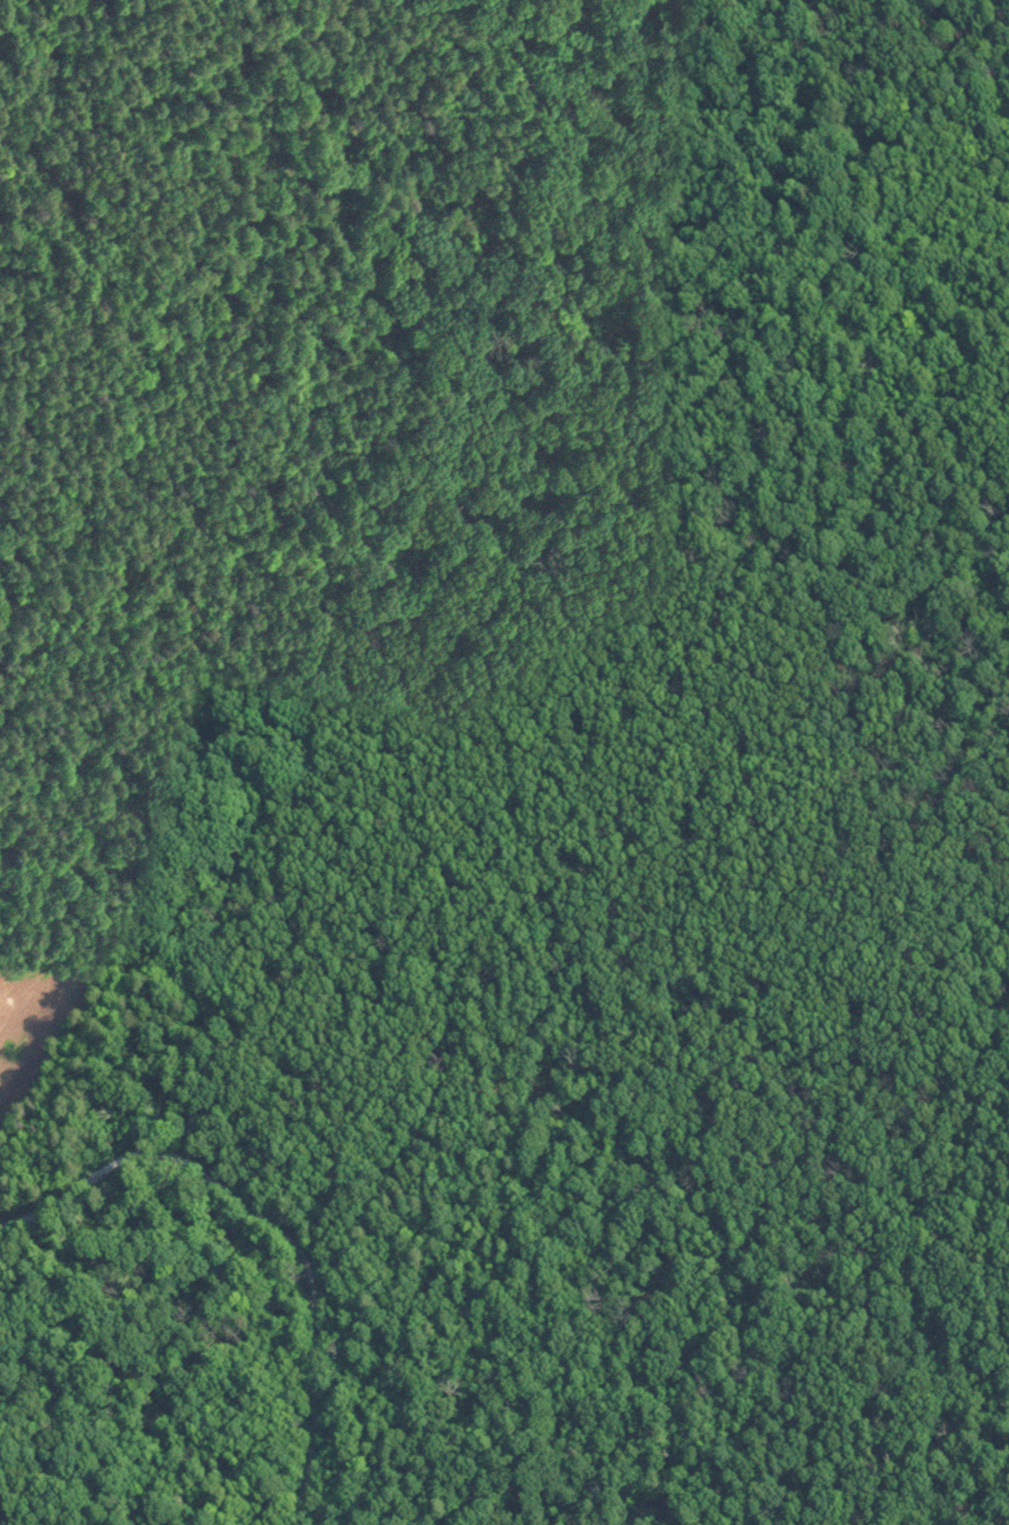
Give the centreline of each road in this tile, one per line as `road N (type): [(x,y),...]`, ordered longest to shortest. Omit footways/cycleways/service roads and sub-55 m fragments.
road 1 (residential): [(296,1524),(310,1441),(309,1300),(300,1265),(275,1230),(177,1161),(138,1152),(0,1227)]

